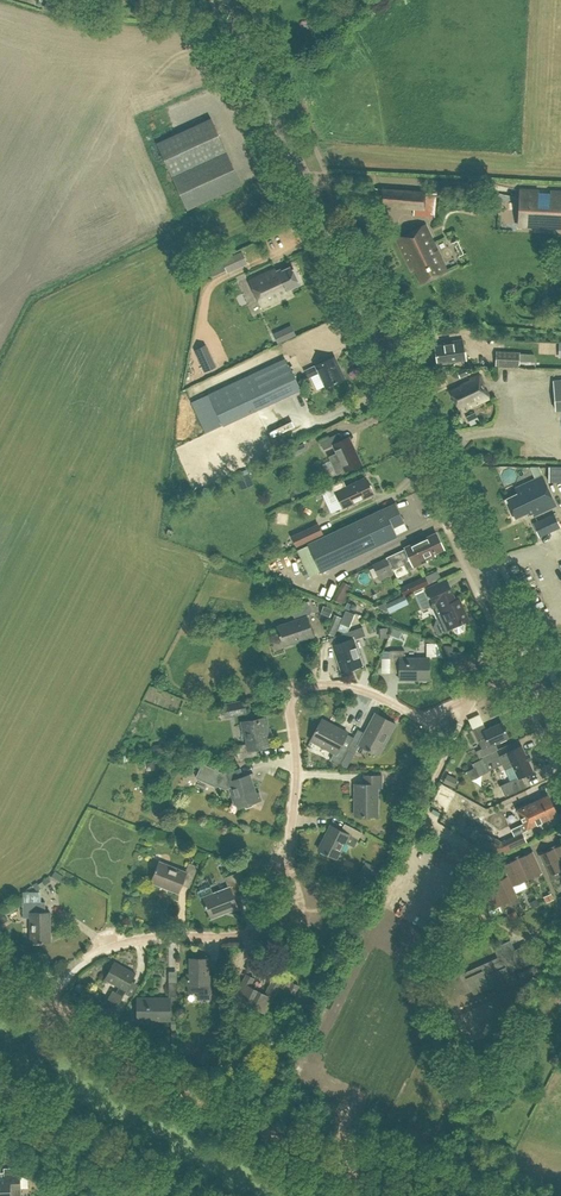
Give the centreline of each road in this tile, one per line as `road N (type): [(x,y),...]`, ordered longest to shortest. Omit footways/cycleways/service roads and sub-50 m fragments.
road 1 (tertiary): [(530,666),(230,0)]
road 2 (residential): [(86,962),(138,939),(225,937),(294,914),(295,690),(346,686),(427,716),(530,666)]
road 3 (track): [(0,971),(259,1129),(408,1195)]

